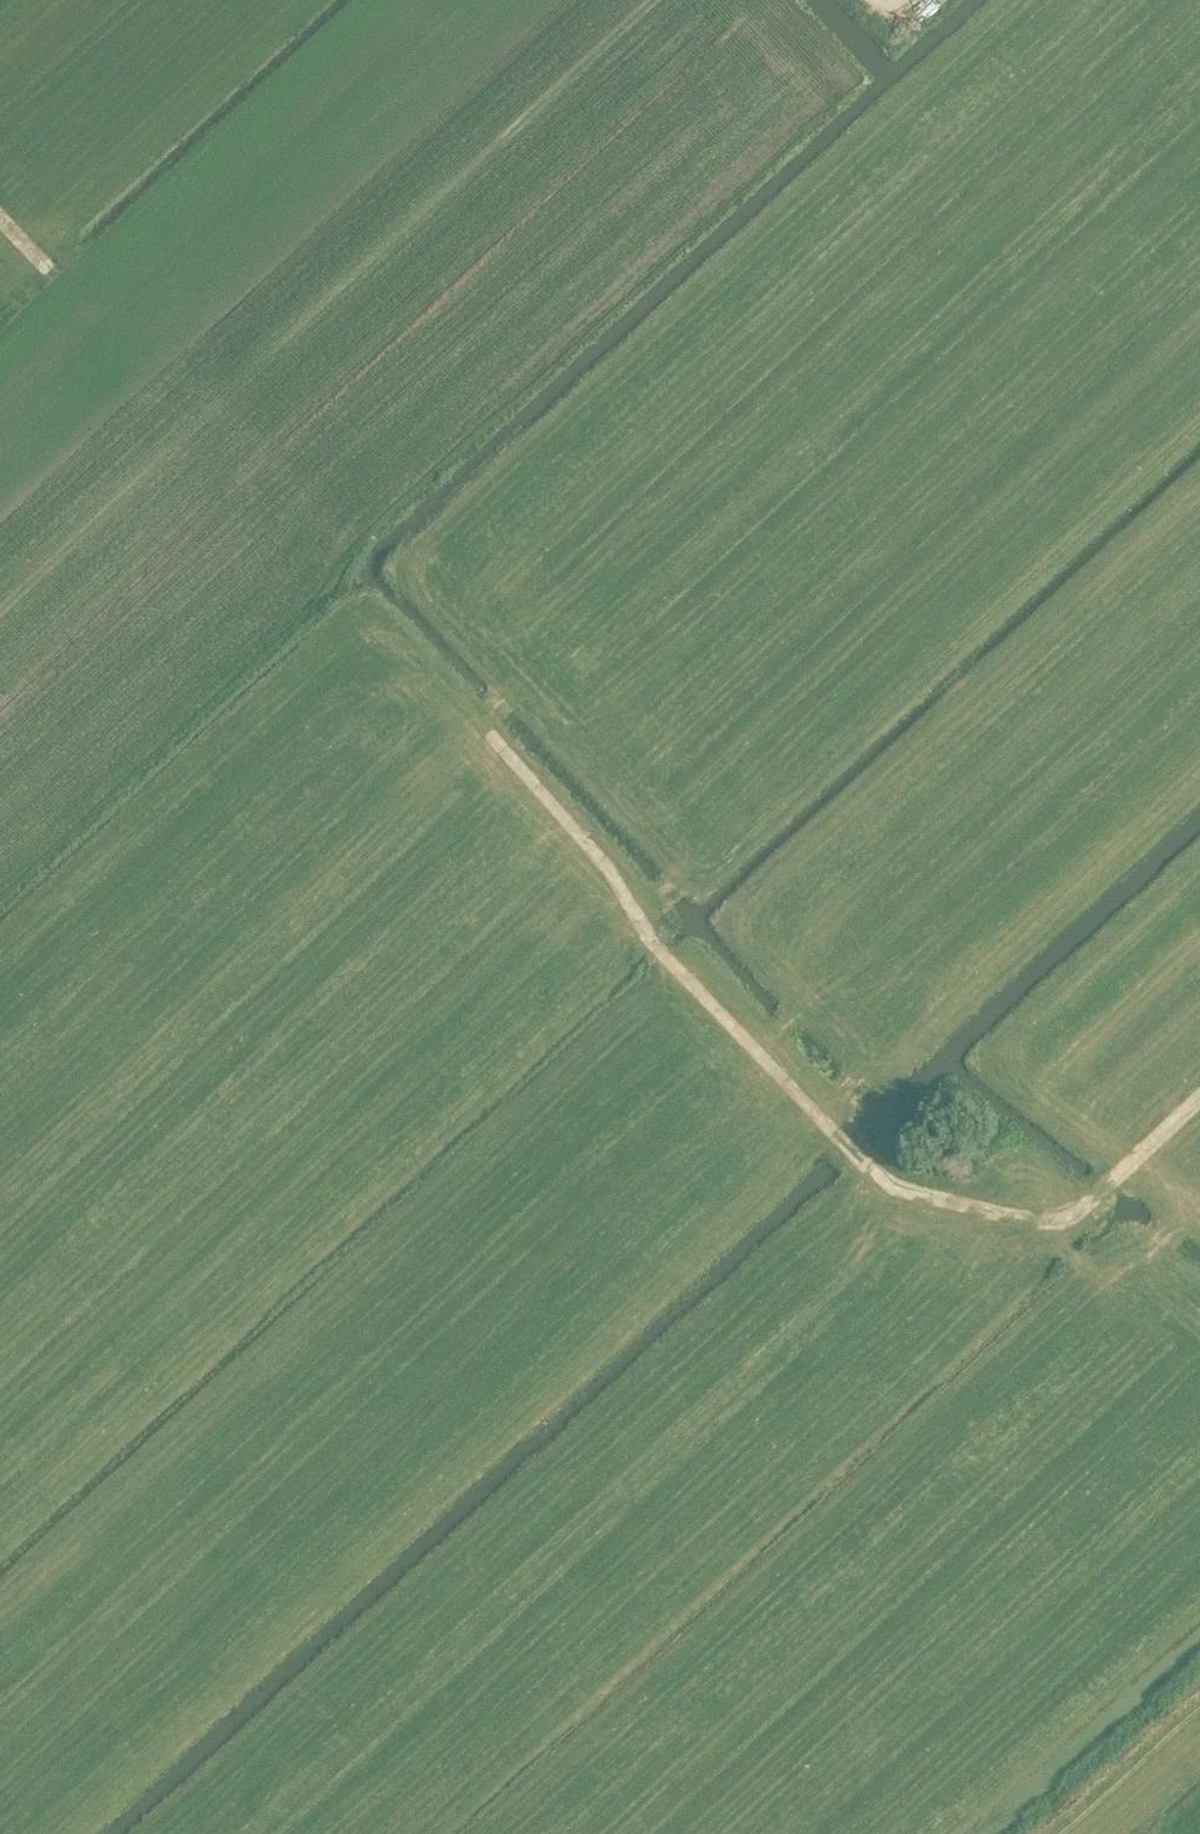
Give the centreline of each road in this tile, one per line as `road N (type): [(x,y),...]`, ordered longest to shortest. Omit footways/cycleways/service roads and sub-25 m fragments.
road 1 (track): [(495,741),(614,868),(657,949),(895,1189),(1040,1218),(1070,1213),(1199,1098)]
road 2 (track): [(54,158),(53,207),(20,237),(0,217)]

